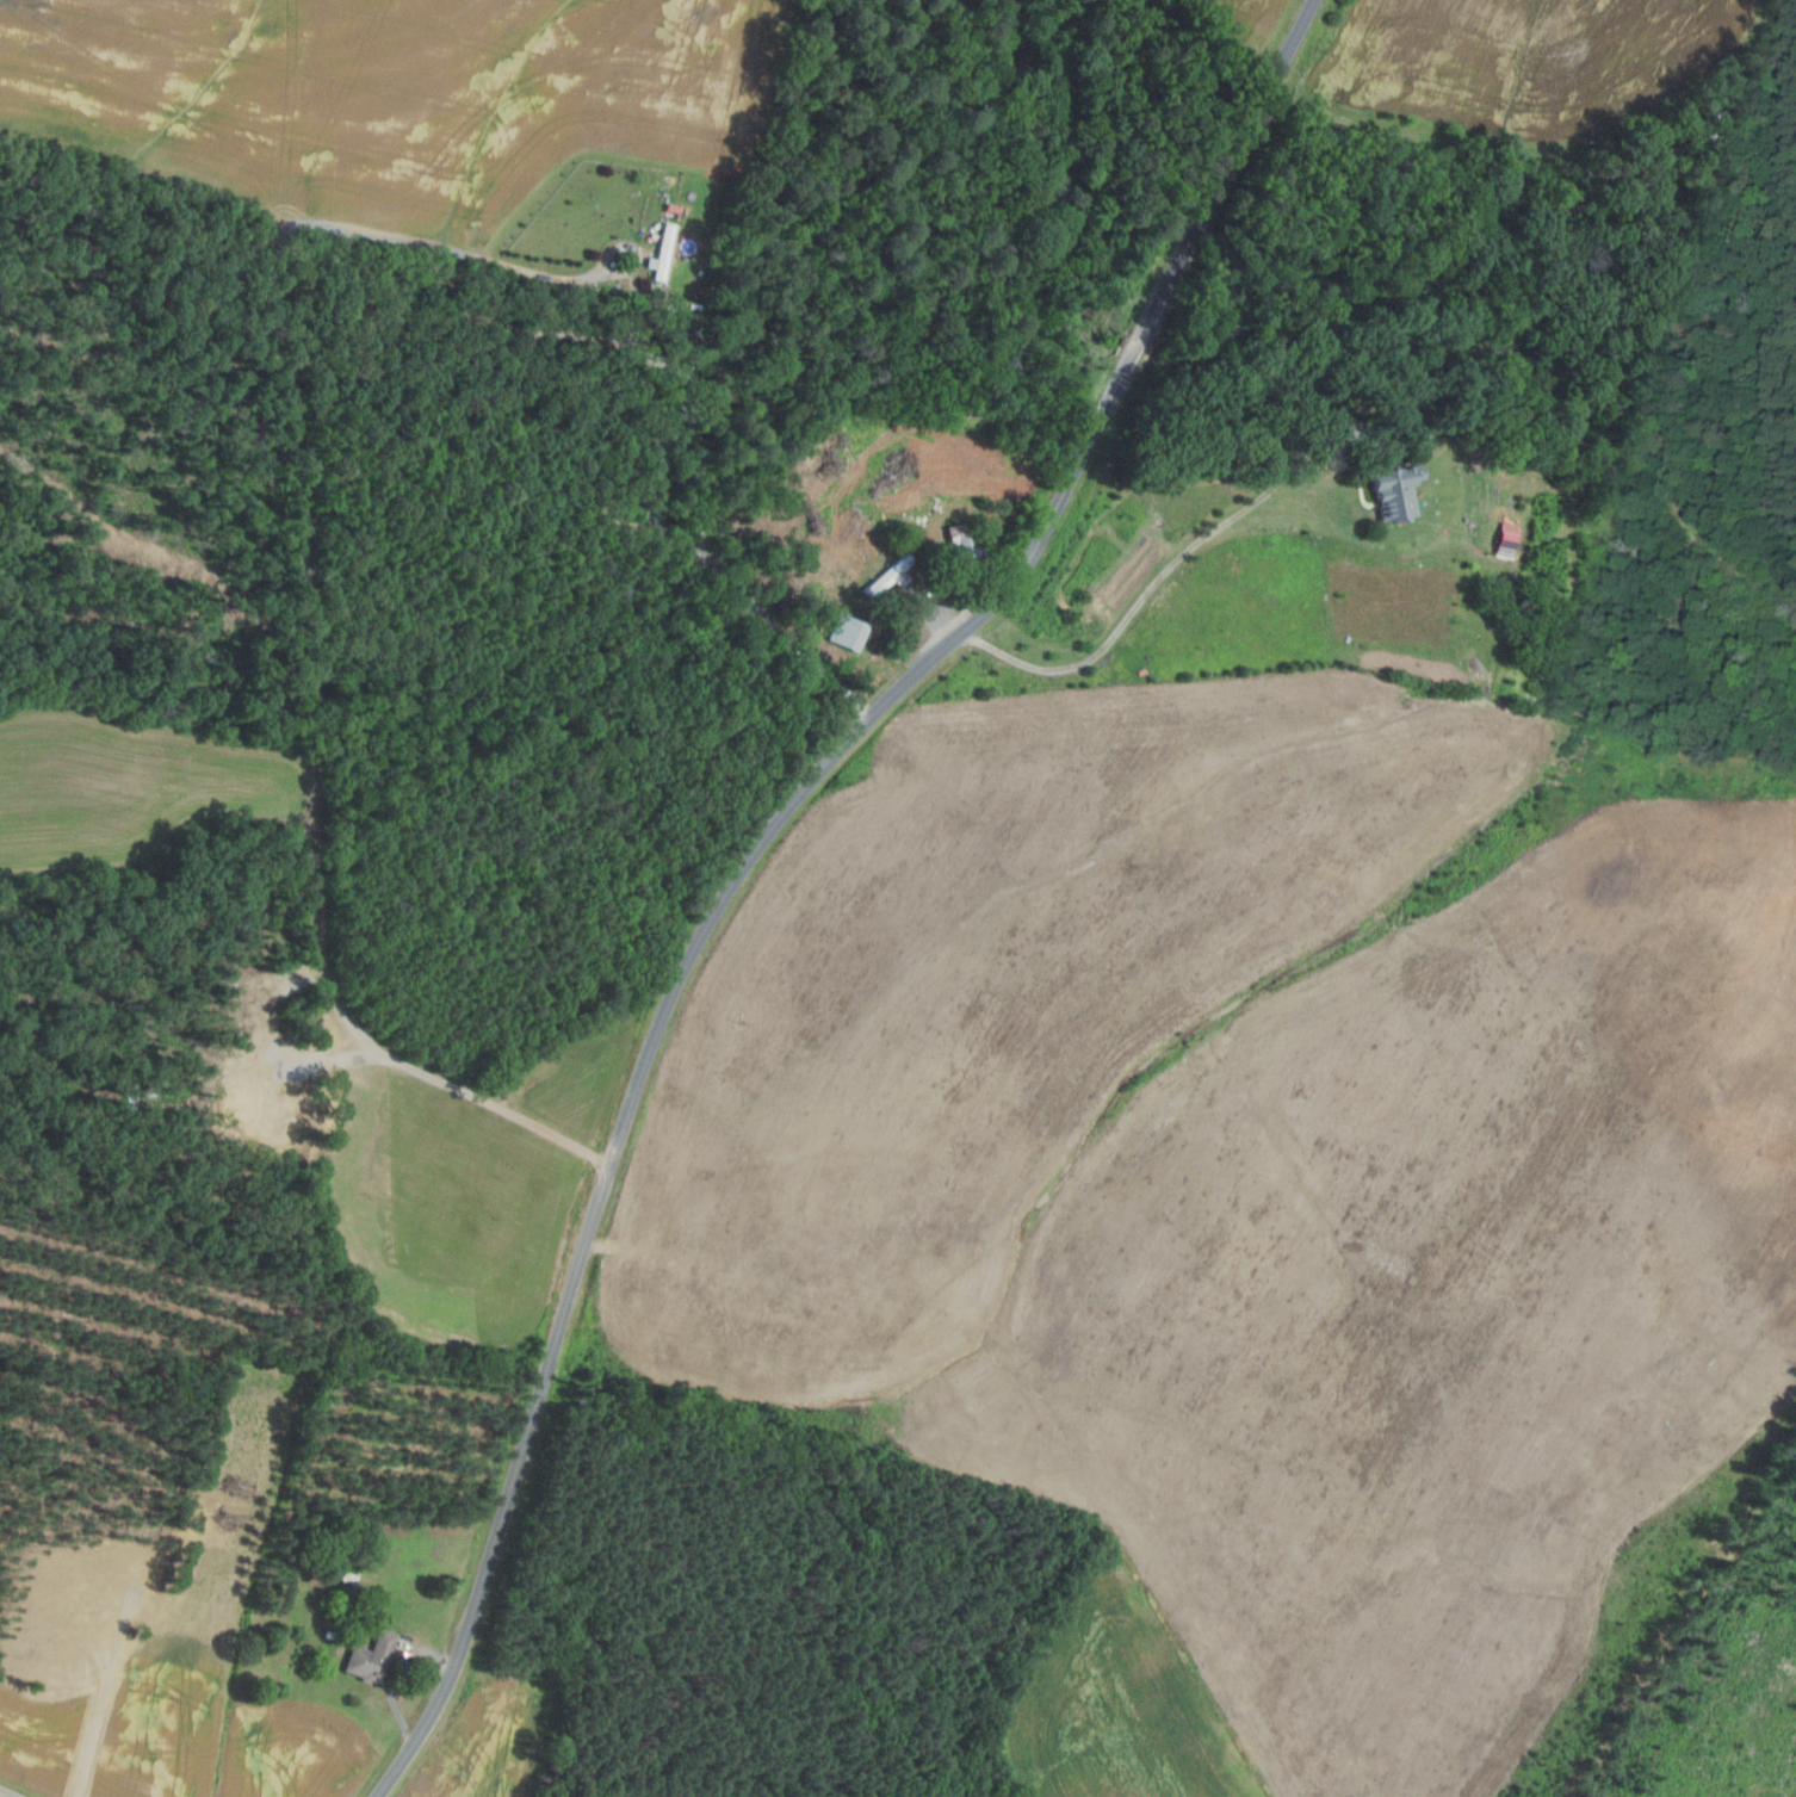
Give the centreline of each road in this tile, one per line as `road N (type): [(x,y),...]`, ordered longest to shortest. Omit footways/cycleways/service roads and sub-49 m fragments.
road 1 (residential): [(376,1796),(444,1692),(464,1638),(611,1161),(687,961),(747,861),(840,749),(1022,569),(1123,372)]
road 2 (residential): [(1146,326),(1315,0)]

